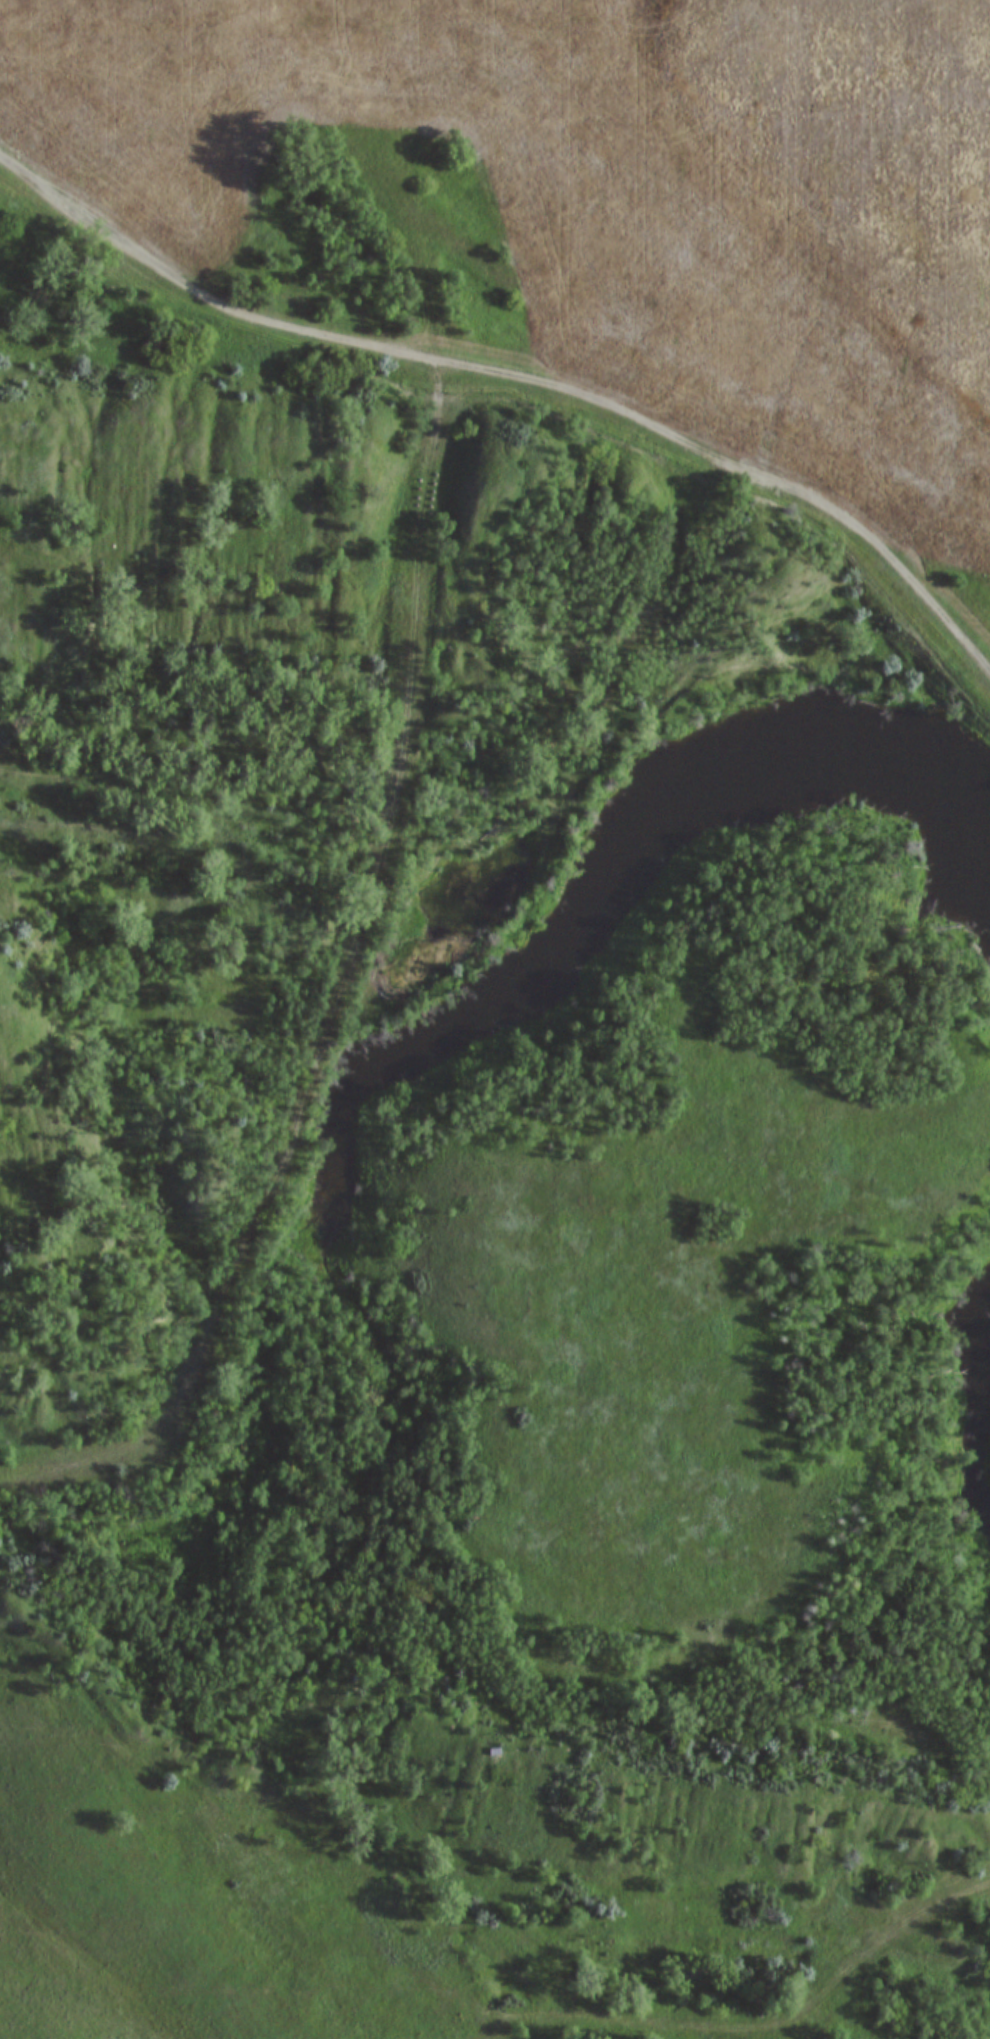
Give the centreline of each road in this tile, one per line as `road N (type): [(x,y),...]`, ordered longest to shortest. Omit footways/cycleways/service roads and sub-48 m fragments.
road 1 (track): [(0,1484),(122,1462),(164,1434),(346,973),(404,723),(440,415),(471,364)]
road 2 (track): [(989,671),(870,537),(795,487),(547,381),(254,317),(180,280),(0,156)]
road 3 (track): [(483,2038),(544,2017),(772,2024),(838,1987),(900,1925),(989,1878)]
road 4 (track): [(515,2023),(478,2004),(416,1990),(291,1999),(134,1991),(0,1904)]

